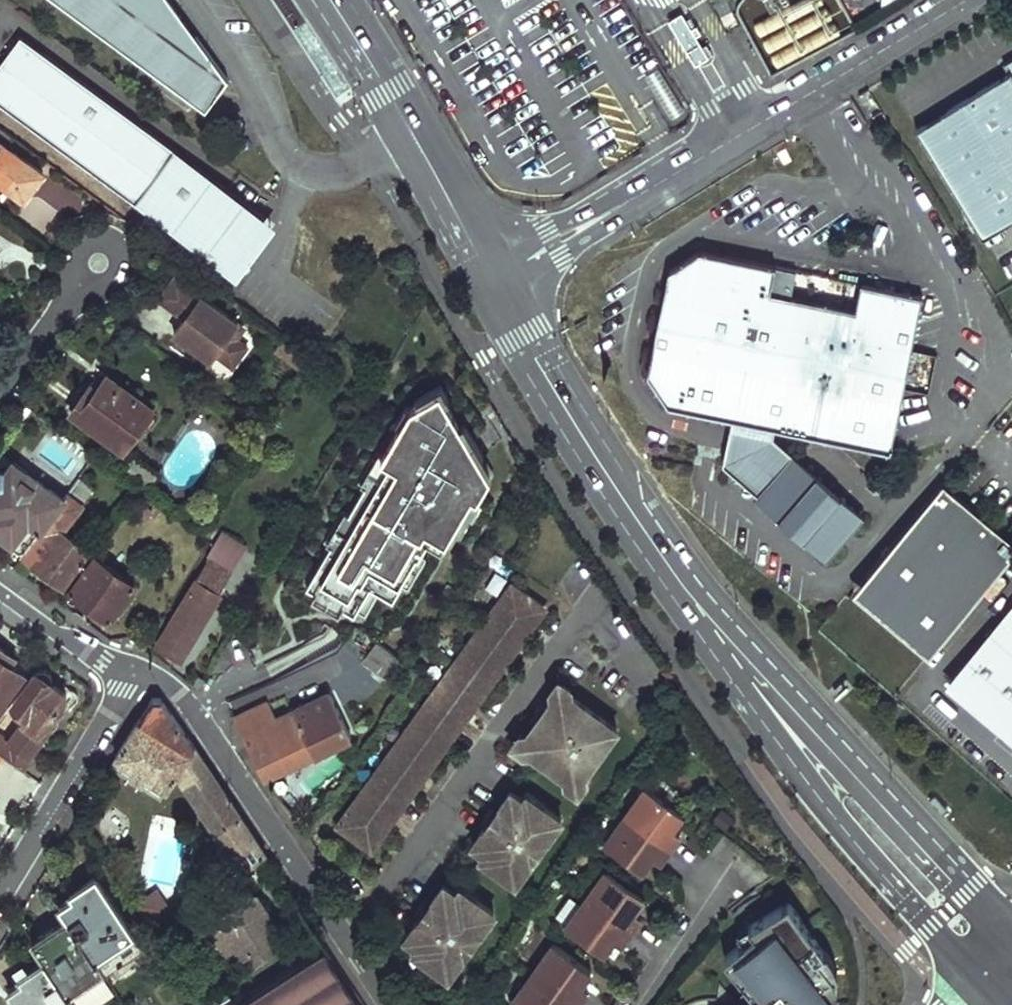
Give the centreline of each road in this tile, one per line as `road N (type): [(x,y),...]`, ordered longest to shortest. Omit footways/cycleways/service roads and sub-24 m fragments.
road 1 (secondary): [(674,580),(853,842),(983,987)]
road 2 (secondary): [(1011,939),(721,618),(674,580)]
road 3 (residential): [(132,676),(153,679),(181,697),(389,1004)]
road 4 (unclassified): [(634,198),(965,0)]
road 5 (secondary): [(674,580),(499,291)]
road 6 (secondary): [(483,262),(331,0)]
road 7 (residential): [(0,903),(132,676)]
road 8 (unclassified): [(499,291),(564,258),(634,198)]
road 9 (unclassified): [(634,198),(483,262)]
road 10 (residential): [(0,592),(132,676)]

